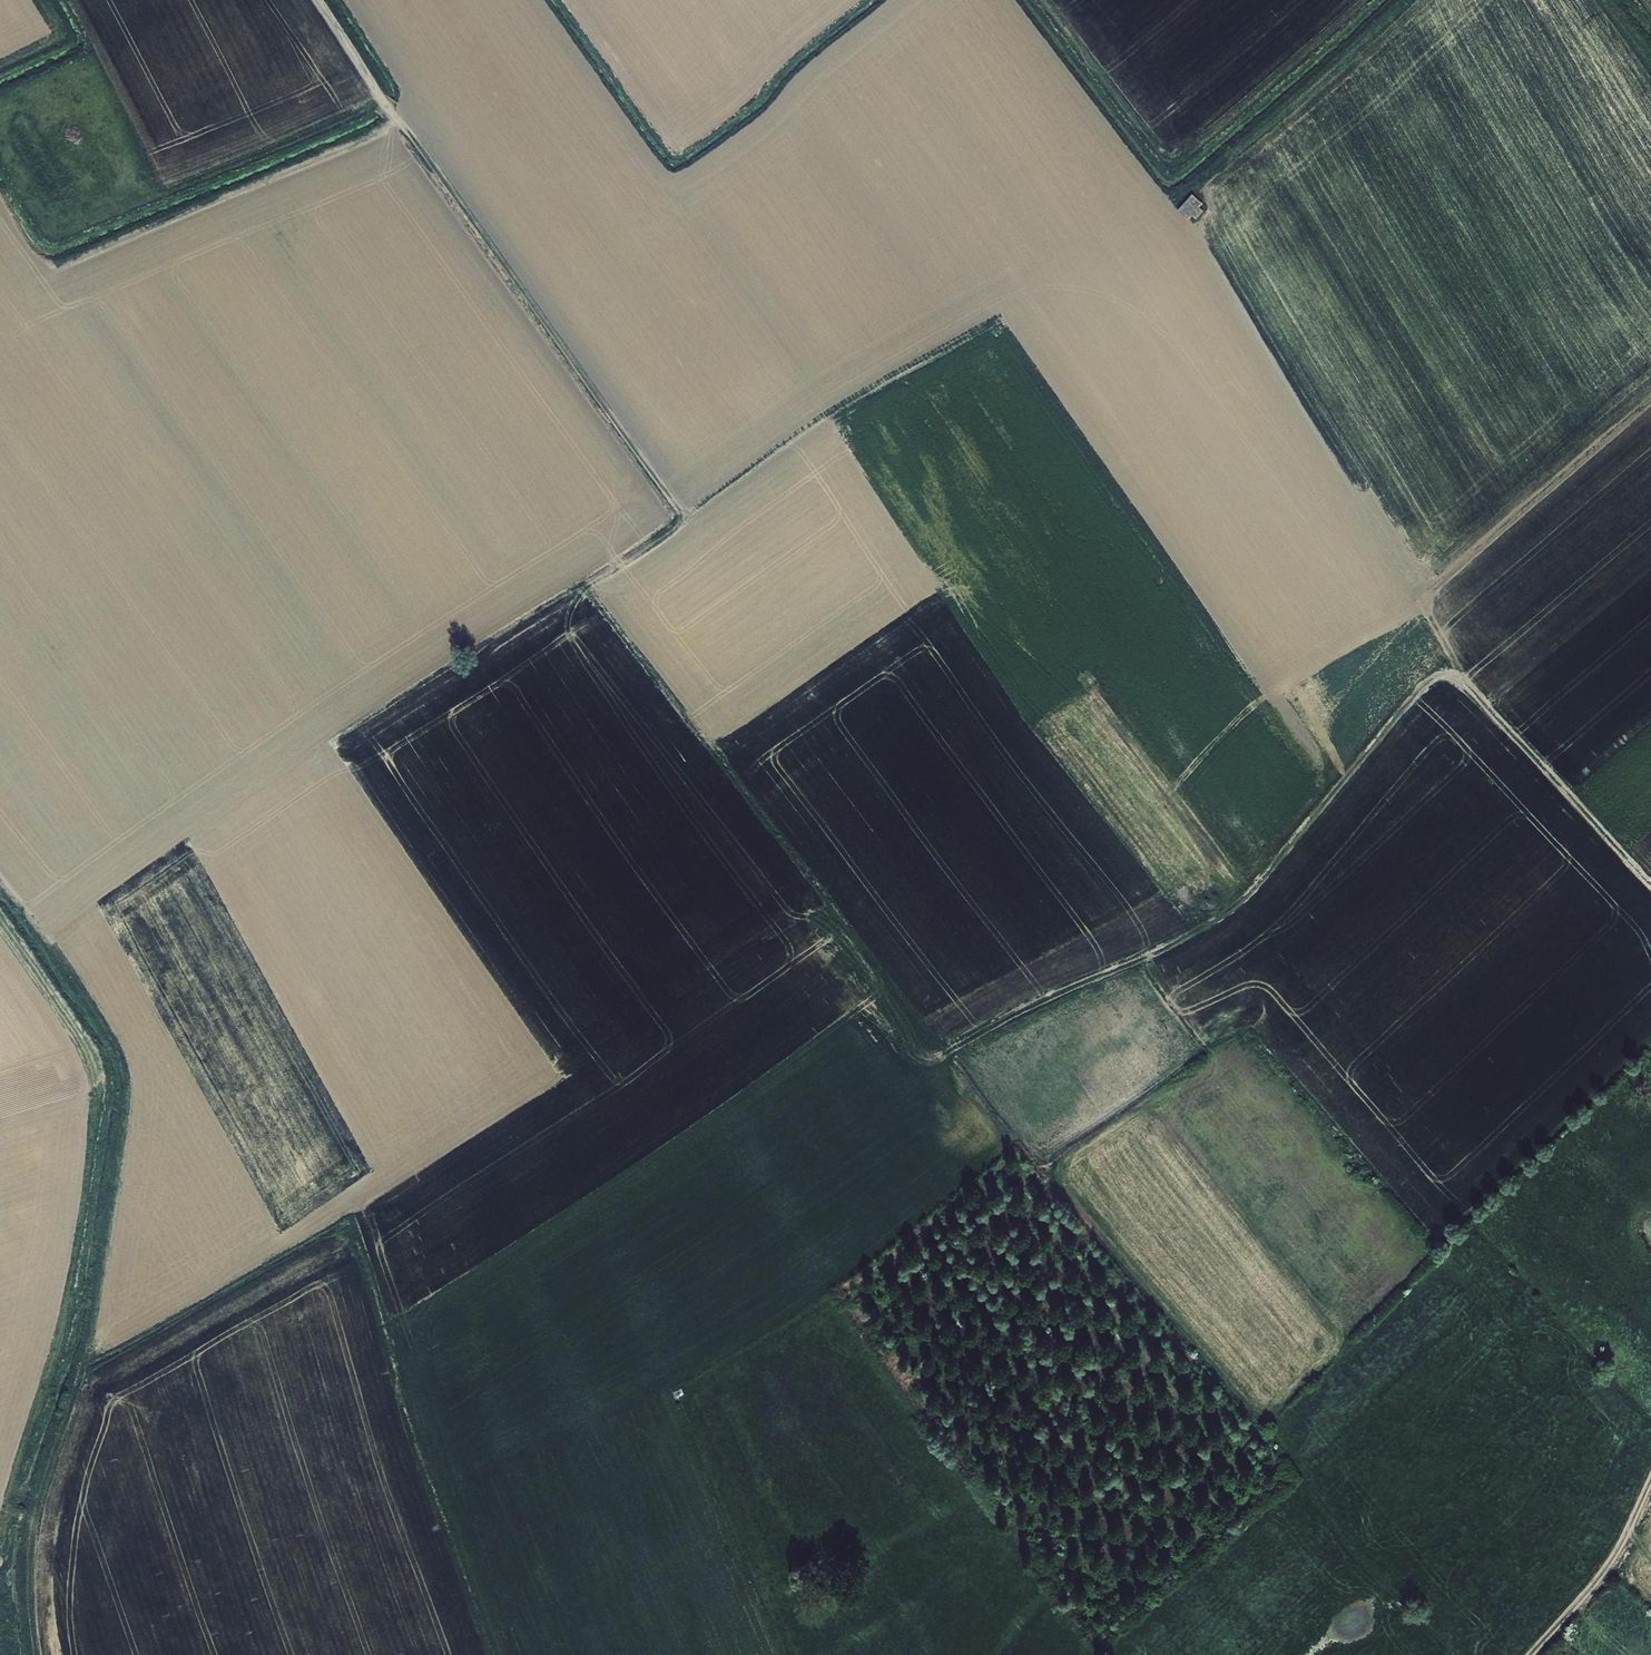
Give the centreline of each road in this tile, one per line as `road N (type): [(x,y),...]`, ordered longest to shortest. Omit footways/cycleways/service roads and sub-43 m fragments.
road 1 (track): [(1650,884),(1459,675),(1444,673),(1420,690),(1267,877),(1223,916),(1157,949)]
road 2 (track): [(1519,1654),(1619,1545),(1650,1475)]
road 3 (track): [(319,0),(396,115)]

